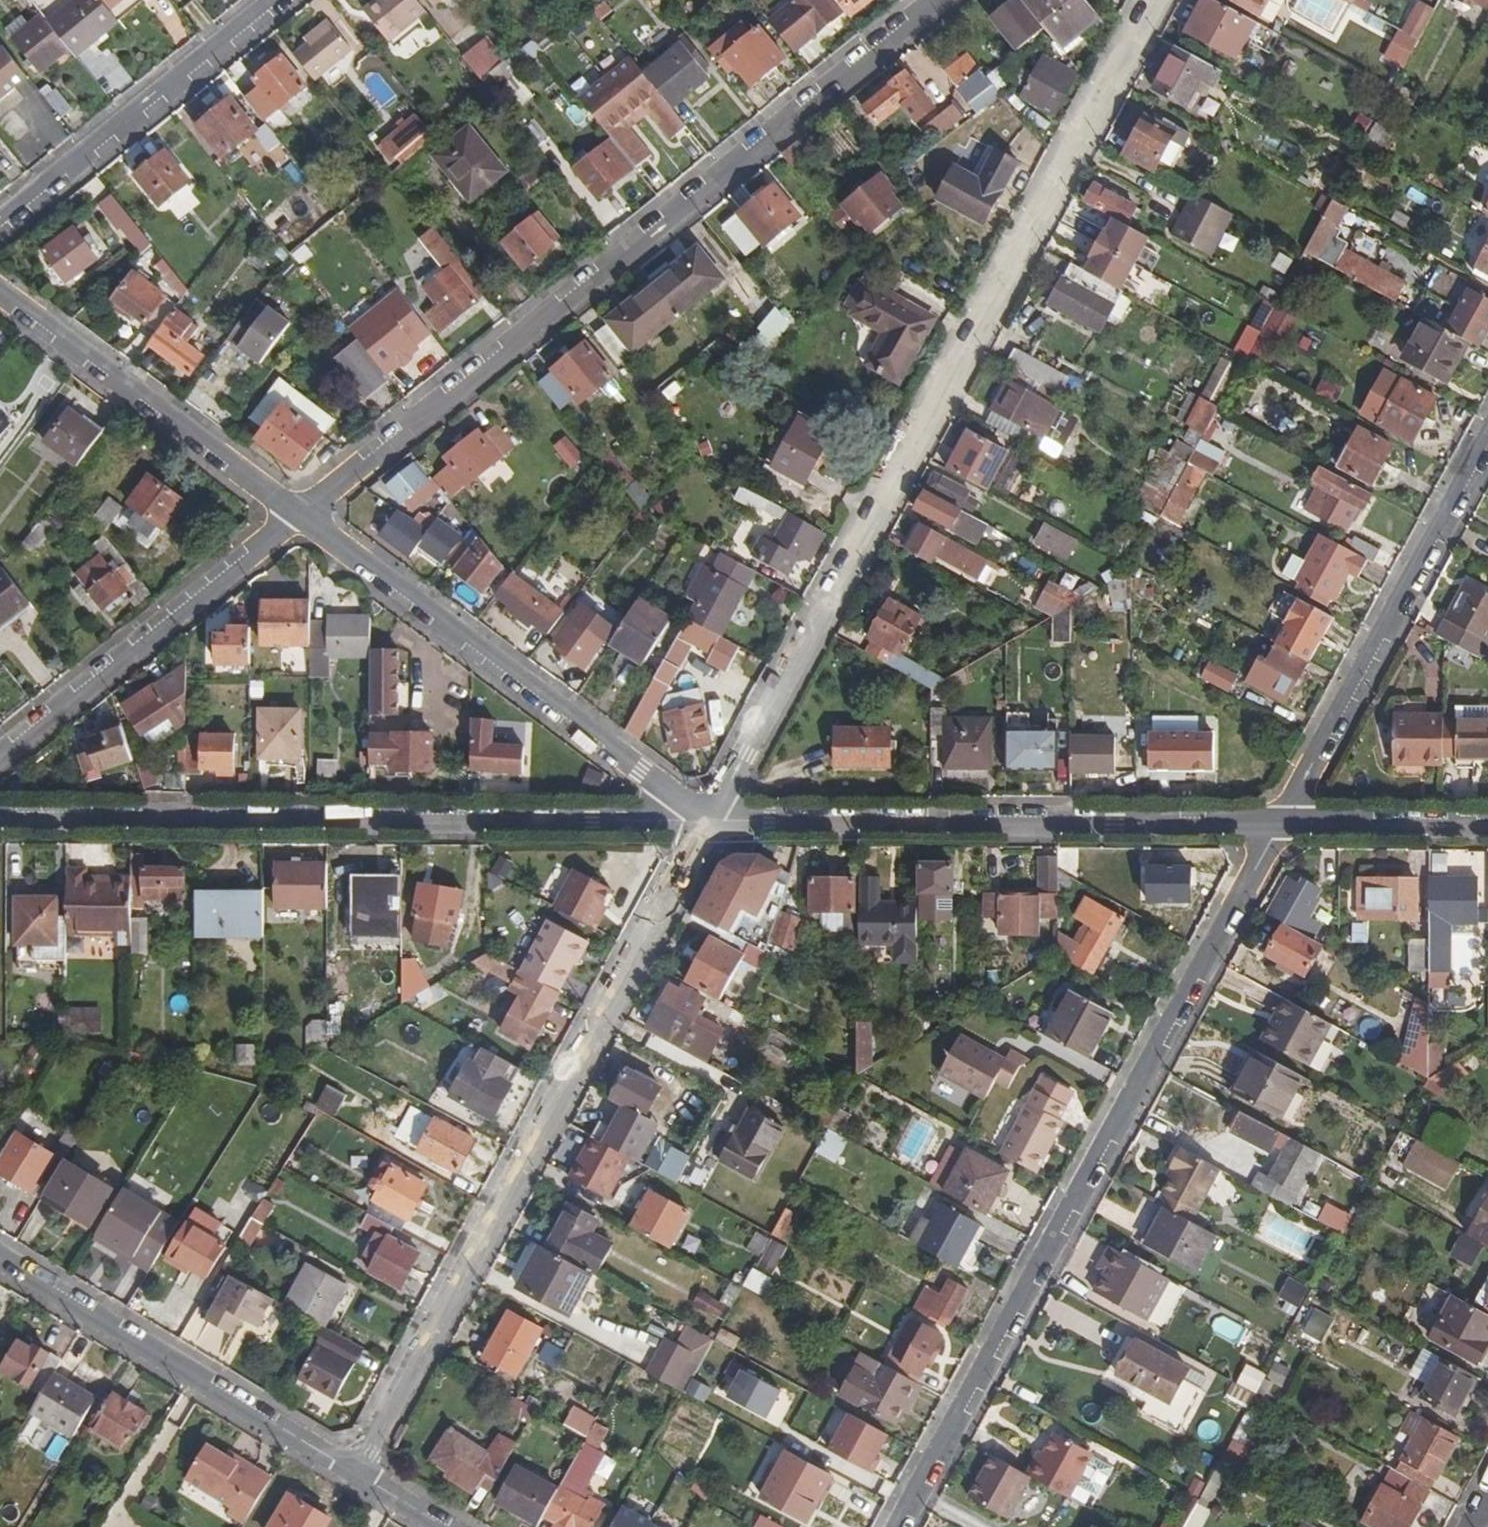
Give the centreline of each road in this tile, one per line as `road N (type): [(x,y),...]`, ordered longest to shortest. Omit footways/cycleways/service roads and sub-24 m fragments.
road 1 (residential): [(710,819),(1157,0)]
road 2 (residential): [(296,516),(931,0)]
road 3 (residential): [(899,1526),(1277,829)]
road 4 (residential): [(358,1474),(710,819)]
road 5 (residential): [(0,820),(710,819)]
road 6 (residential): [(1277,829),(710,819)]
road 7 (residential): [(710,819),(296,516)]
road 8 (residential): [(1487,441),(1277,829)]
road 9 (residential): [(0,1258),(358,1474)]
road 10 (residential): [(0,761),(296,516)]
road 11 (residential): [(296,516),(0,292)]
road 12 (residential): [(281,0),(0,226)]
road 13 (residential): [(1487,828),(1277,829)]

